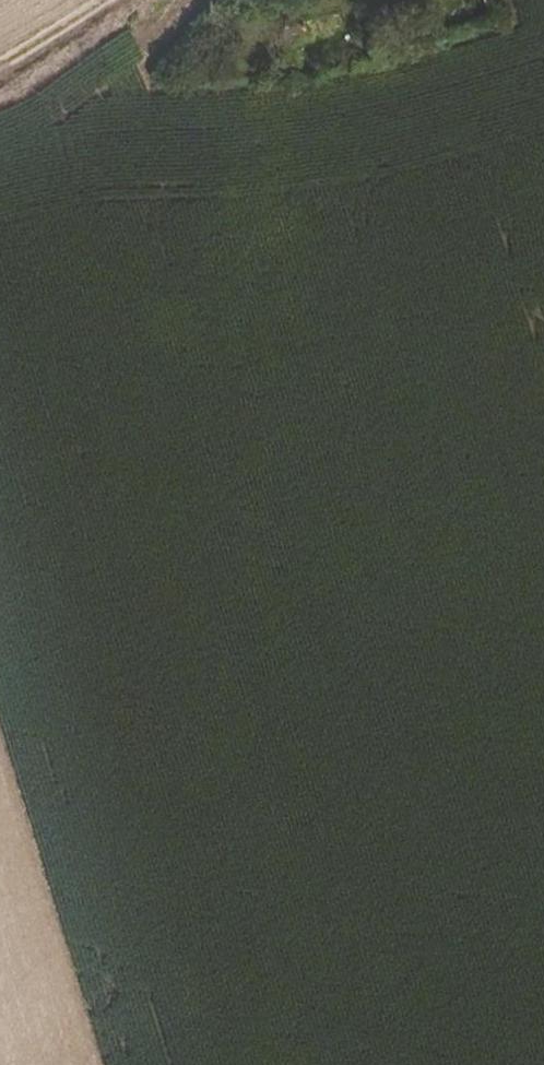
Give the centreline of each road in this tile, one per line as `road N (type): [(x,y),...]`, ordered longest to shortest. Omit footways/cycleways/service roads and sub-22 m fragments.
road 1 (track): [(0,70),(105,0)]

